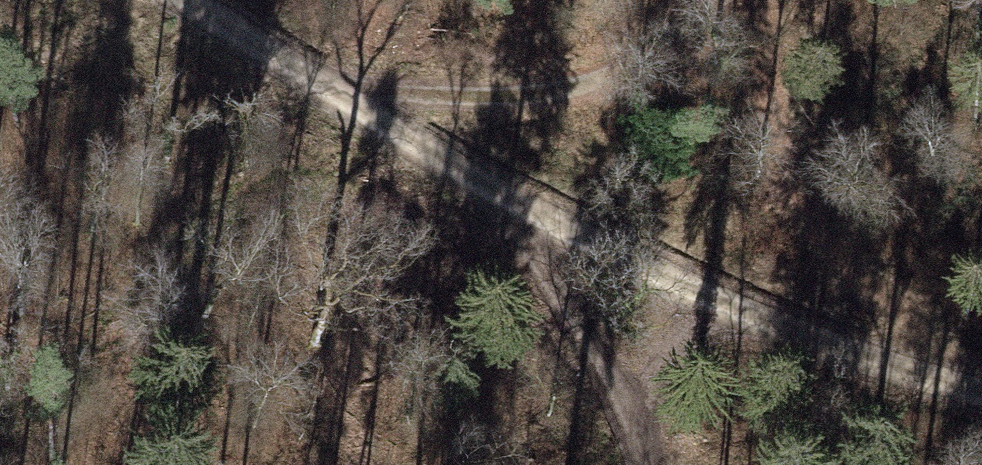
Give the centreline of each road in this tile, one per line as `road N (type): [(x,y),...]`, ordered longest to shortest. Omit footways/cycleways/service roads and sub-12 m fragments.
road 1 (track): [(981,396),(709,302),(503,202),(182,0)]
road 2 (track): [(957,389),(835,260),(766,127),(751,0)]
road 3 (track): [(347,103),(549,90),(675,38),(706,0)]
road 4 (track): [(637,464),(626,403),(503,202)]
road 5 (track): [(626,403),(709,302)]

